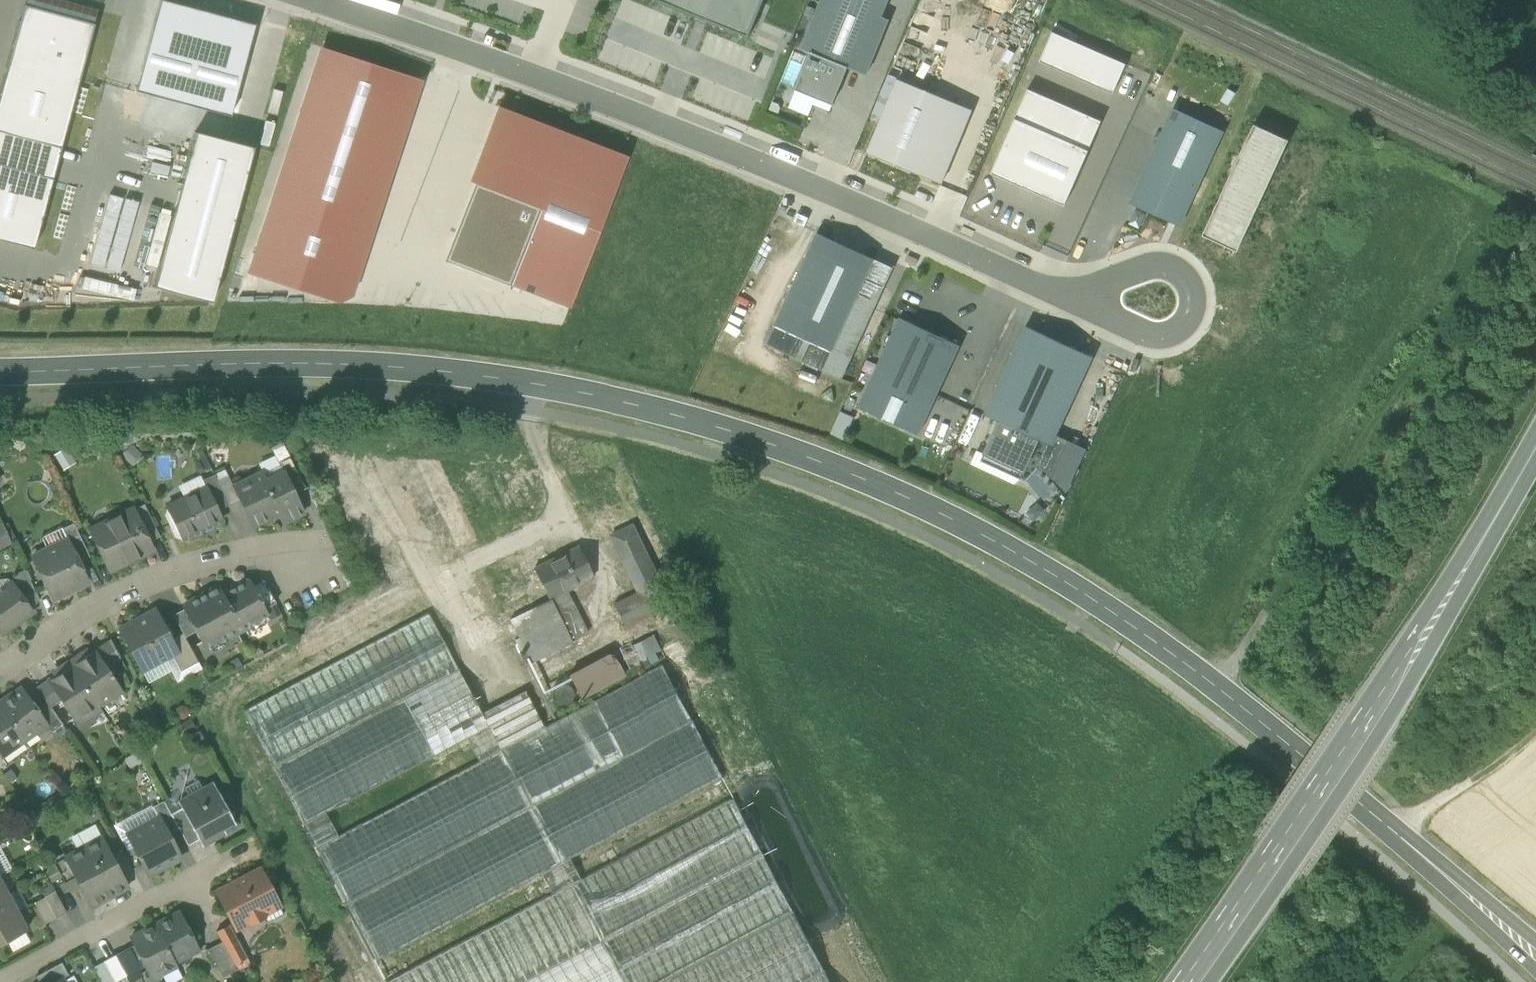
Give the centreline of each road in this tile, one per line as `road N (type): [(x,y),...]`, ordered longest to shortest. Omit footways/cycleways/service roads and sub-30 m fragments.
road 1 (tertiary): [(1535,955),(1221,689),(1108,609),(939,513),(791,451),(601,397),(427,370),(245,365),(0,374)]
road 2 (unclassified): [(320,0),(536,72),(831,188),(1063,293)]
road 3 (primary): [(1190,981),(1406,666),(1535,446)]
road 4 (track): [(1221,689),(1408,377)]
road 5 (residential): [(0,666),(110,591),(209,564),(314,547)]
road 6 (unclassified): [(1063,293),(1148,331),(1177,331),(1191,311),(1192,284),(1174,268),(1139,266),(1109,283)]
road 7 (residential): [(0,980),(226,860)]
road 8 (track): [(1396,834),(1535,729)]

